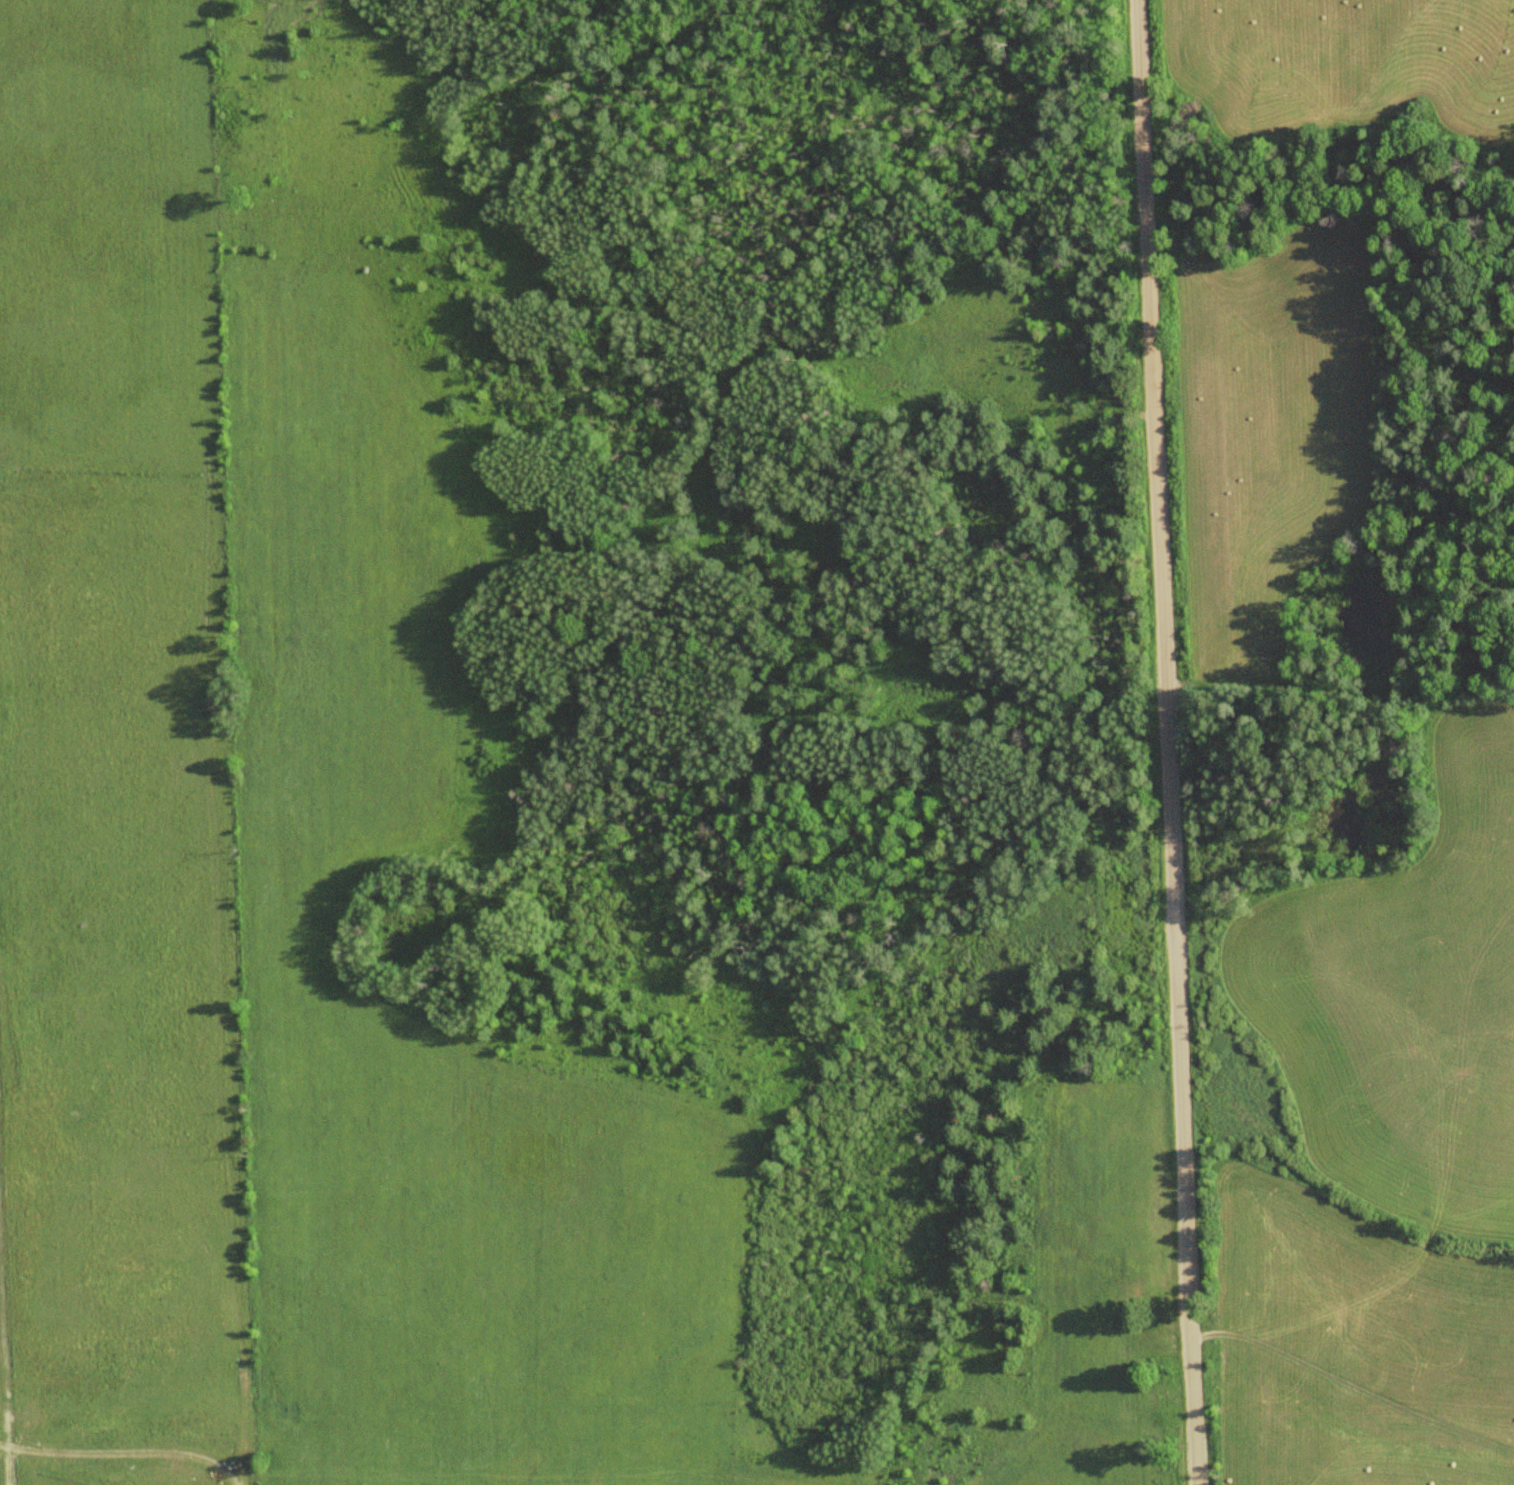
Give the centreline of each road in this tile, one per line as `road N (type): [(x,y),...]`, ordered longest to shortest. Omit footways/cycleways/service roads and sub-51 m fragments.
road 1 (residential): [(1198,1484),(1132,0)]

